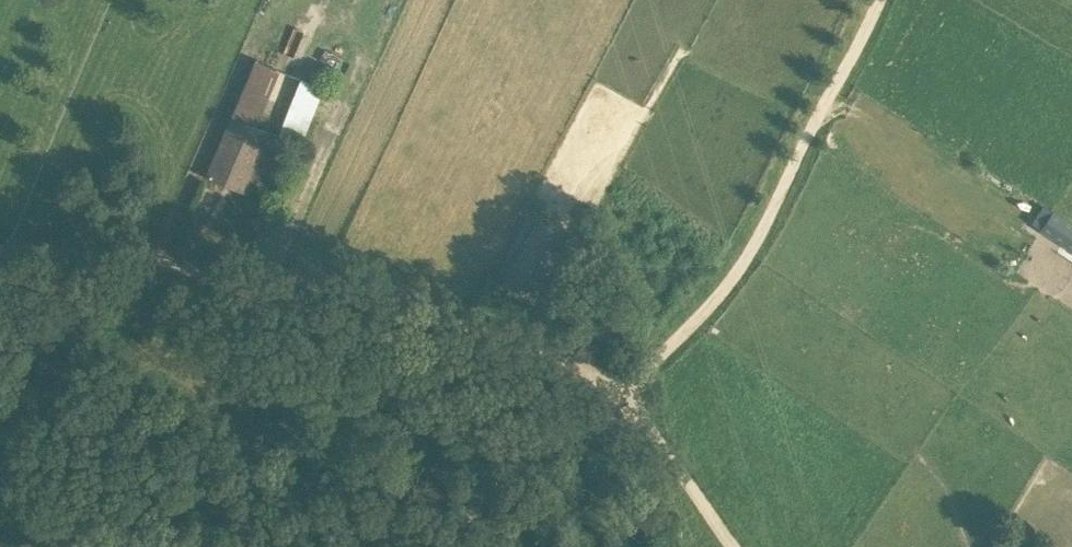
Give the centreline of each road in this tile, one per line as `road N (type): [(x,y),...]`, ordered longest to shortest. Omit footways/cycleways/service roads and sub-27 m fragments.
road 1 (track): [(0,252),(339,282),(581,371),(618,400)]
road 2 (track): [(618,400),(747,256),(877,0)]
road 3 (track): [(618,400),(449,546)]
road 4 (track): [(618,400),(668,454),(734,546)]

